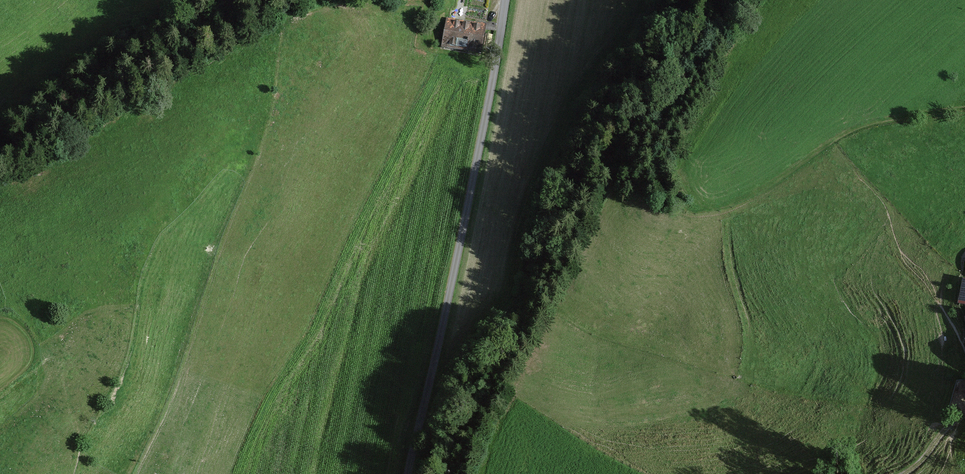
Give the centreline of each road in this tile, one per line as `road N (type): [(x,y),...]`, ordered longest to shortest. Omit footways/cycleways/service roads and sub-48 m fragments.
road 1 (unclassified): [(505,0),(408,473)]
road 2 (track): [(273,36),(265,117),(251,165),(131,473)]
road 3 (track): [(677,177),(689,198),(715,208),(768,186),(856,129),(964,109)]

